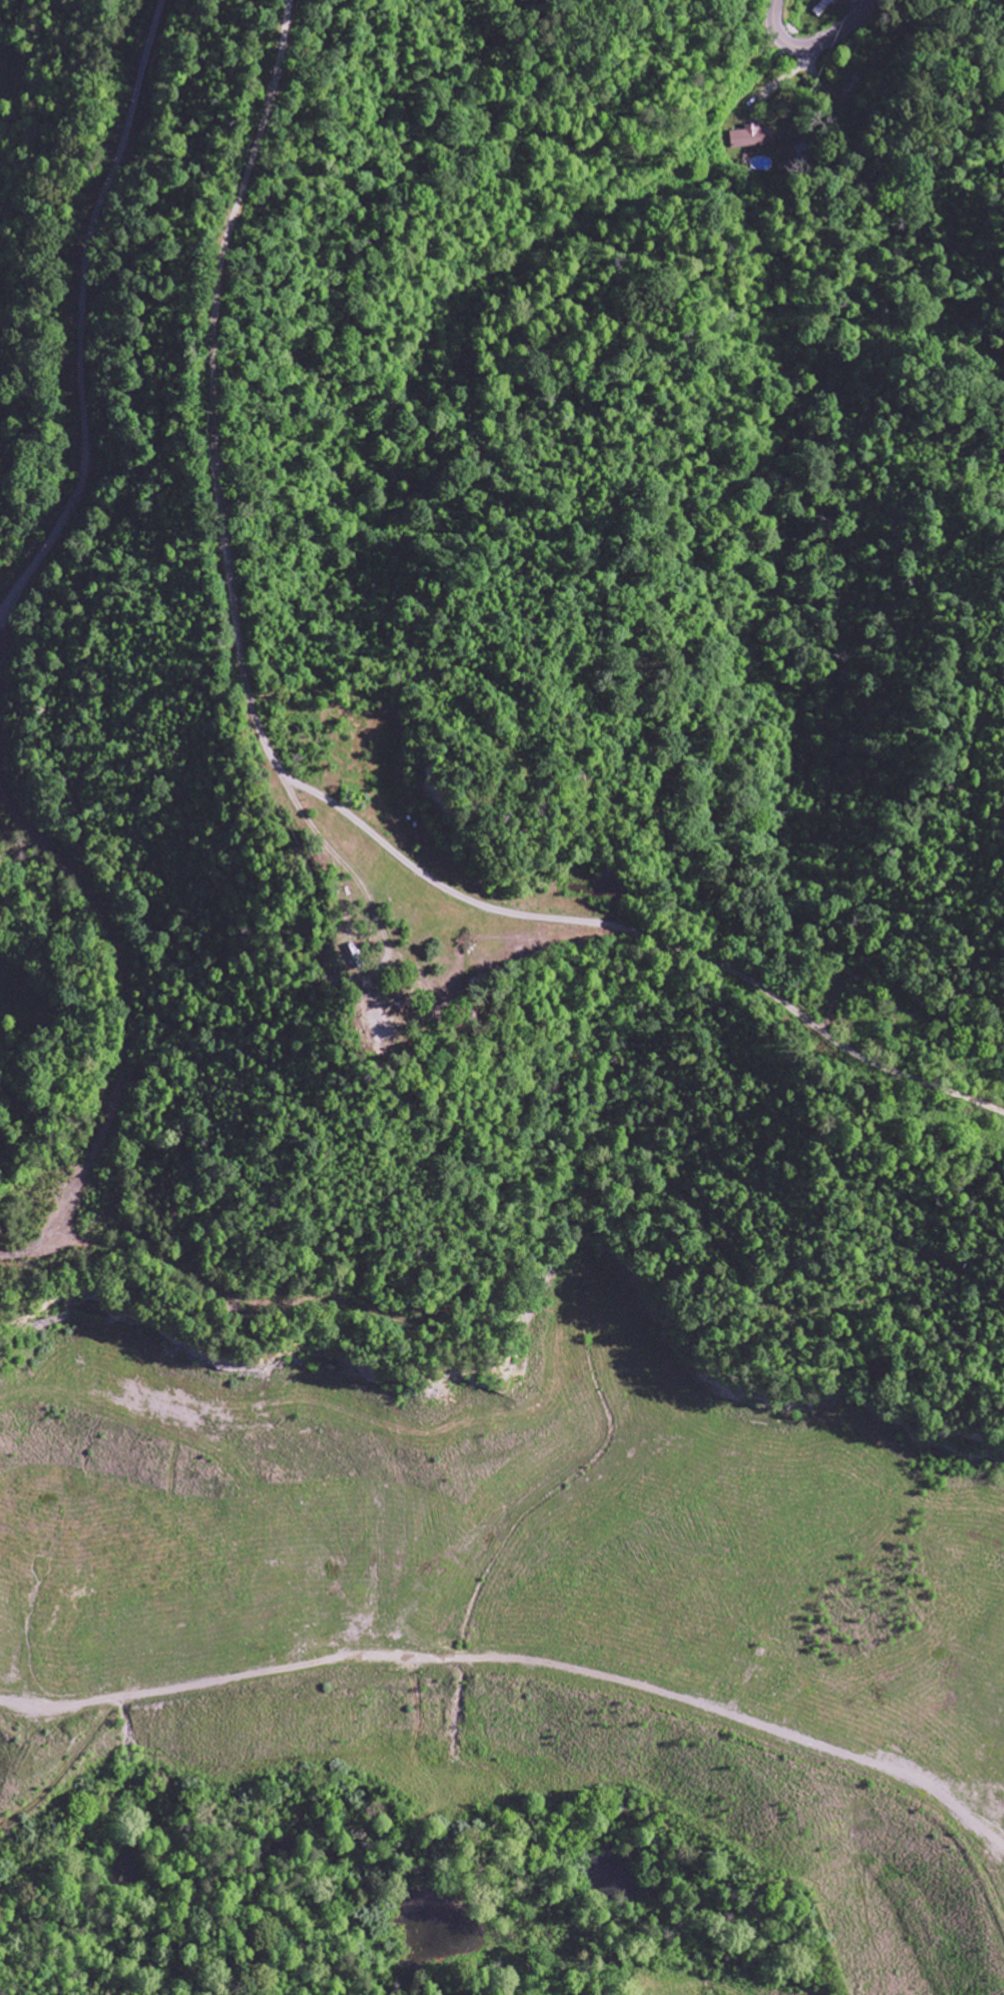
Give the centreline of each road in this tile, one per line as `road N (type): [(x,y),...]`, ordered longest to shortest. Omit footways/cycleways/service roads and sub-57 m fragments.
road 1 (secondary): [(778,0),(776,29),(799,45),(834,35),(872,0)]

